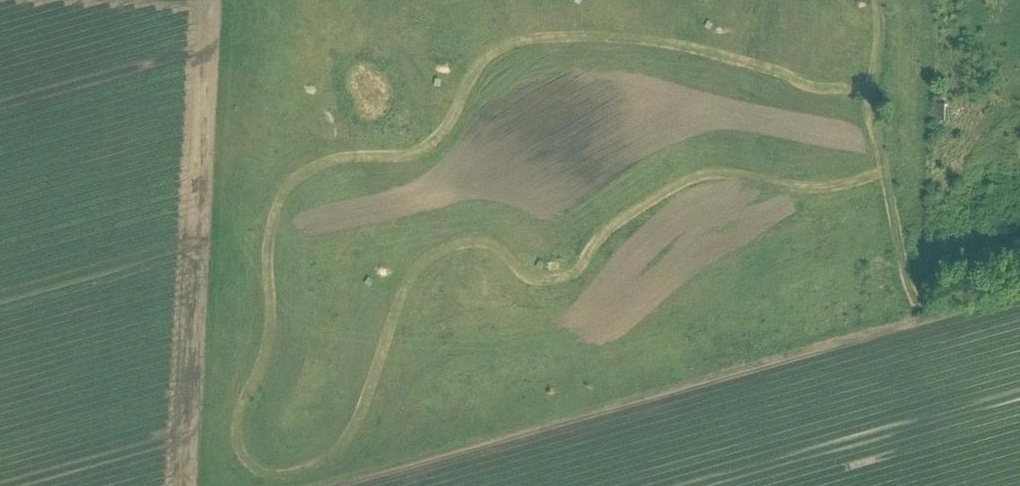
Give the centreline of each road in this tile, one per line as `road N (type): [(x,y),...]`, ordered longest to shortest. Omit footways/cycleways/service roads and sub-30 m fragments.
road 1 (track): [(877,0),(880,132),(912,297),(939,321),(1019,302)]

